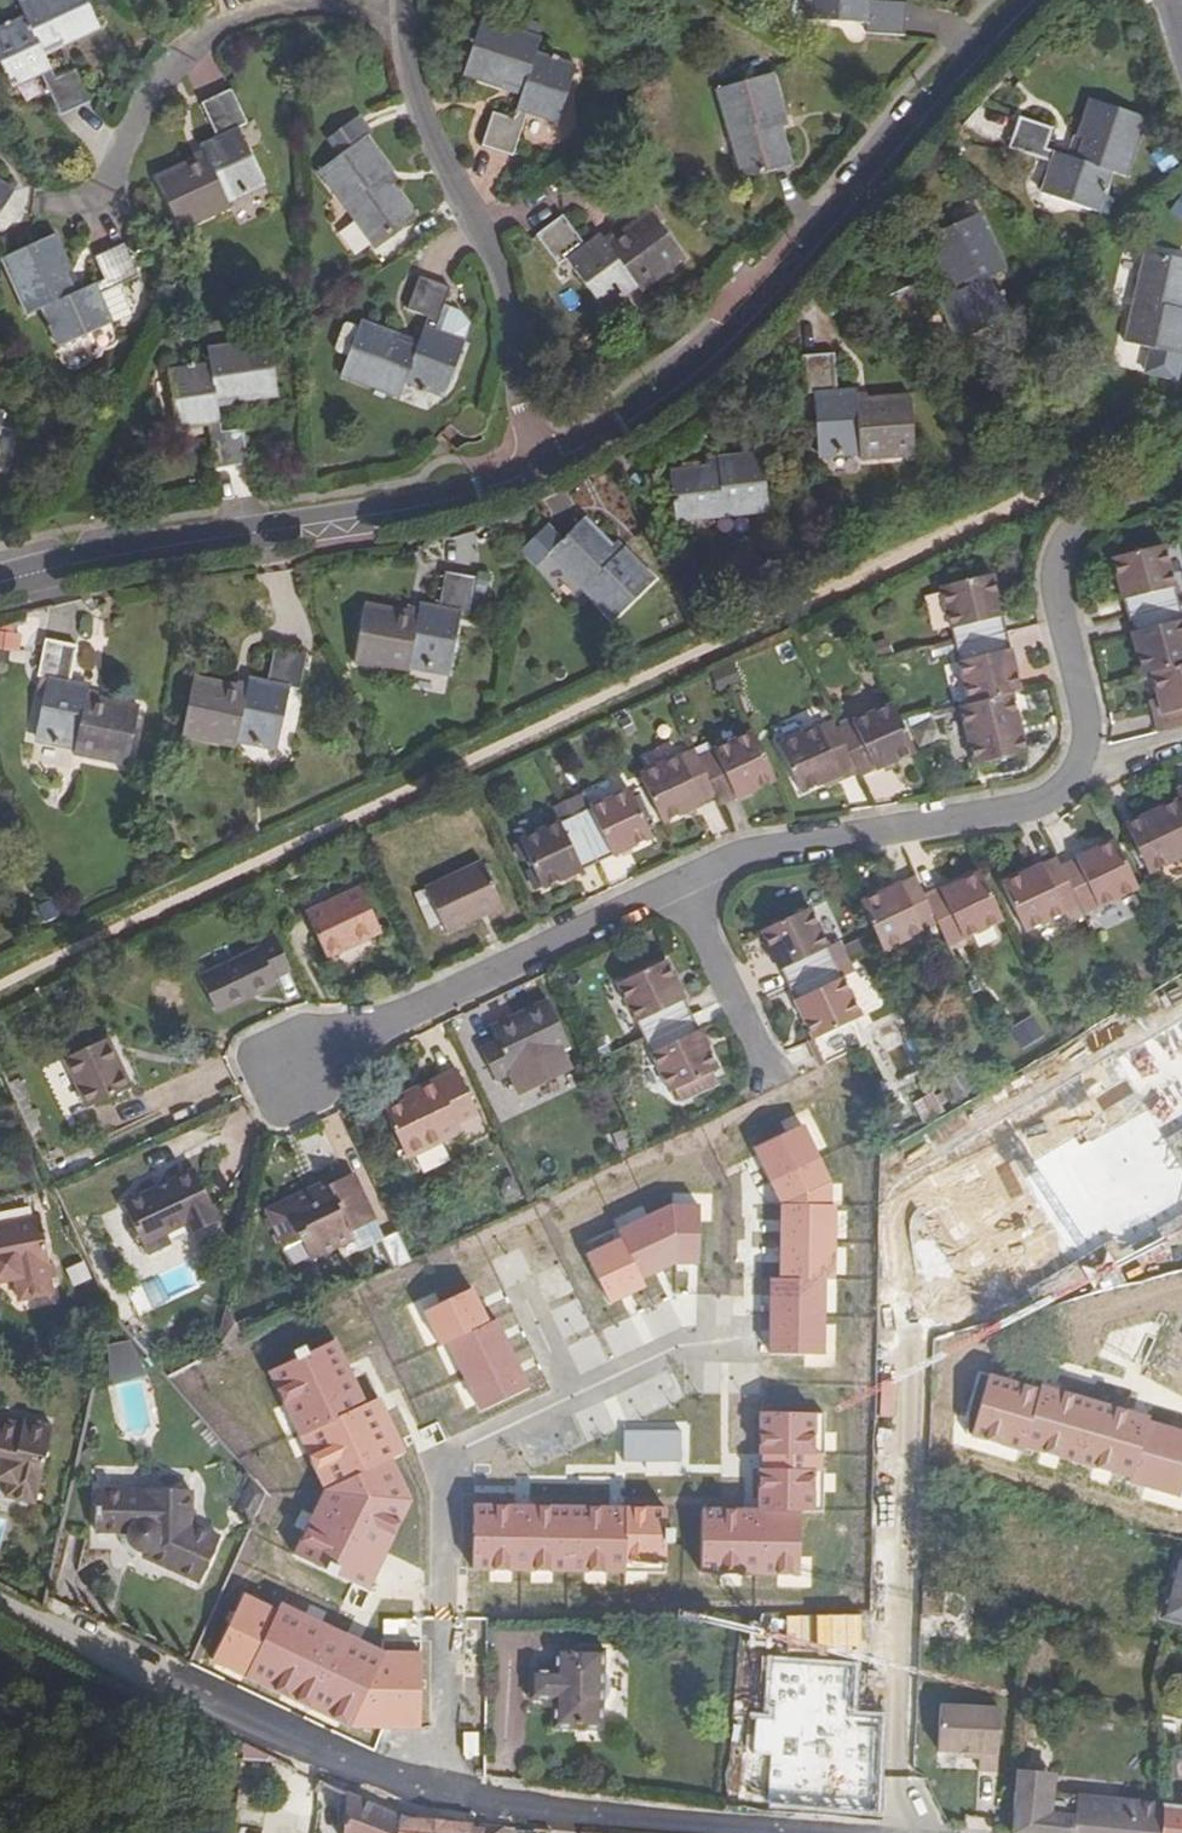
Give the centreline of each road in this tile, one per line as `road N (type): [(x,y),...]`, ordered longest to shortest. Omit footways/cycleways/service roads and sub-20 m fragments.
road 1 (residential): [(678,882),(755,851),(1022,808),(1053,793),(1082,759),(1087,720),(1056,588),(1060,539),(1083,512),(1181,467)]
road 2 (tertiary): [(1031,0),(782,289),(690,376),(610,433),(543,463)]
road 3 (residential): [(741,1339),(690,1343),(444,1454),(440,1795)]
road 4 (tertiary): [(543,463),(428,501),(116,554),(0,582)]
road 5 (unclassified): [(404,6),(412,80),(434,140),(496,258),(515,325),(523,406),(543,463)]
road 6 (unclassified): [(440,1795),(276,1741),(0,1604)]
road 7 (residential): [(283,1066),(678,882)]
road 8 (unclassified): [(95,202),(158,62),(277,6),(404,6)]
road 9 (unclassified): [(782,1832),(440,1795)]
road 10 (residential): [(760,1072),(678,882)]

